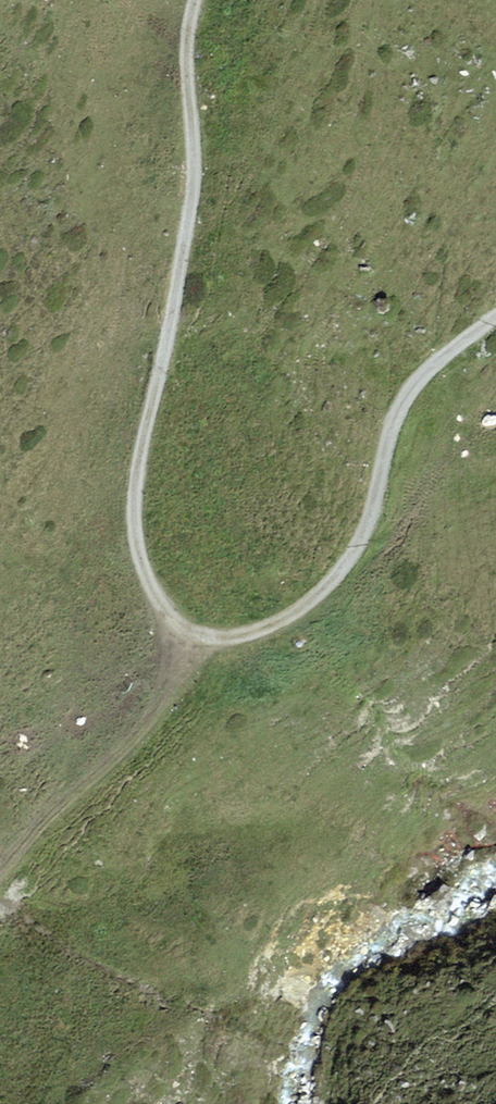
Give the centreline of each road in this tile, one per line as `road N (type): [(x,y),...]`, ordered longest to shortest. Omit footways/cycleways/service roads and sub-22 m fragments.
road 1 (track): [(198,0),(202,176),(138,516),(147,575),(180,627),(234,634),(298,619),(361,559),(382,462),(418,384),(495,320)]
road 2 (track): [(180,627),(163,699),(0,874)]

